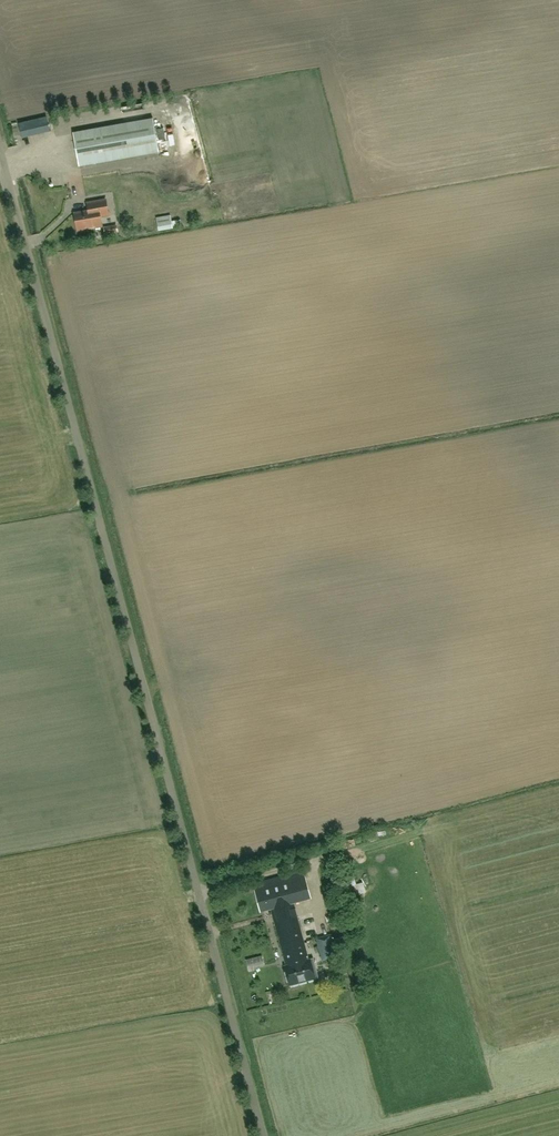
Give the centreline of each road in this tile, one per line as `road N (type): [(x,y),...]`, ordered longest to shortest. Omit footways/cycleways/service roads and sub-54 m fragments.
road 1 (unclassified): [(265,1135),(0,151)]

